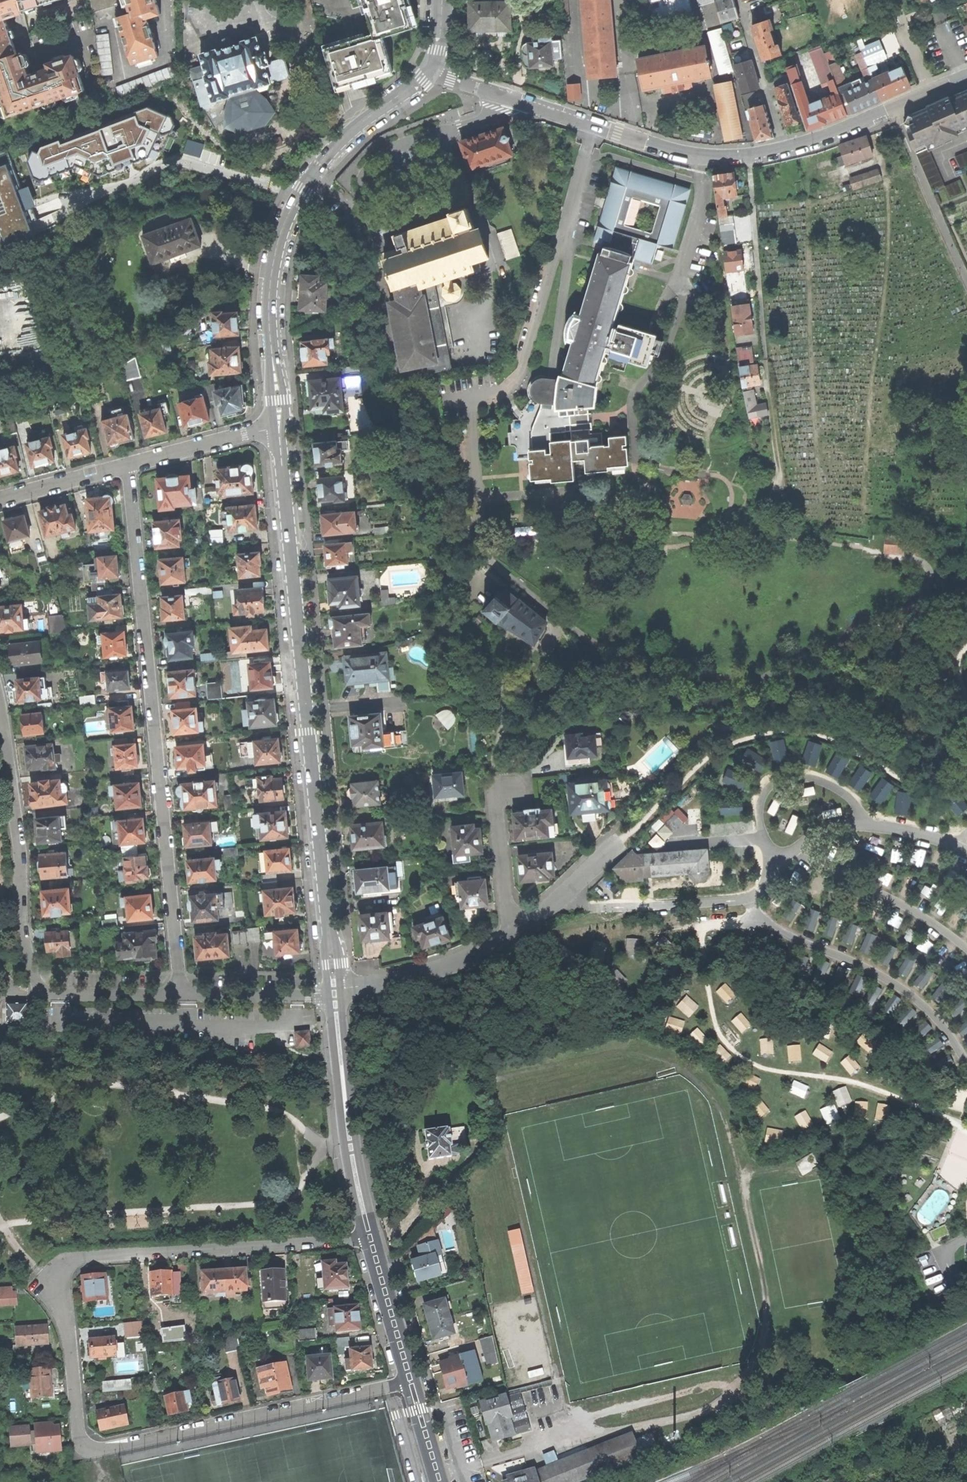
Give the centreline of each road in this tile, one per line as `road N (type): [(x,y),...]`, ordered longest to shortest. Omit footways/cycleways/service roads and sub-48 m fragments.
road 1 (tertiary): [(278,425),(335,989)]
road 2 (residential): [(181,995),(128,465)]
road 3 (residential): [(429,72),(708,156),(811,140),(931,92)]
road 4 (residential): [(411,1382),(95,1449),(79,1435),(65,1294)]
road 5 (tertiary): [(429,72),(326,155),(283,227),(269,301),(278,425)]
road 6 (residential): [(65,1294),(63,1272),(79,1258),(370,1238)]
road 7 (residential): [(0,719),(21,852),(25,944),(45,993)]
road 8 (tertiary): [(335,995),(370,1238)]
road 9 (residential): [(335,989),(447,968),(524,929)]
road 10 (residential): [(128,465),(278,425)]
road 11 (residential): [(524,929),(508,909),(498,803),(515,788)]
road 12 (residential): [(335,995),(181,995)]
road 13 (tertiary): [(370,1238),(411,1382)]
road 14 (residential): [(524,929),(629,834)]
road 15 (residential): [(181,995),(45,993)]
road 16 (residential): [(0,499),(128,465)]

